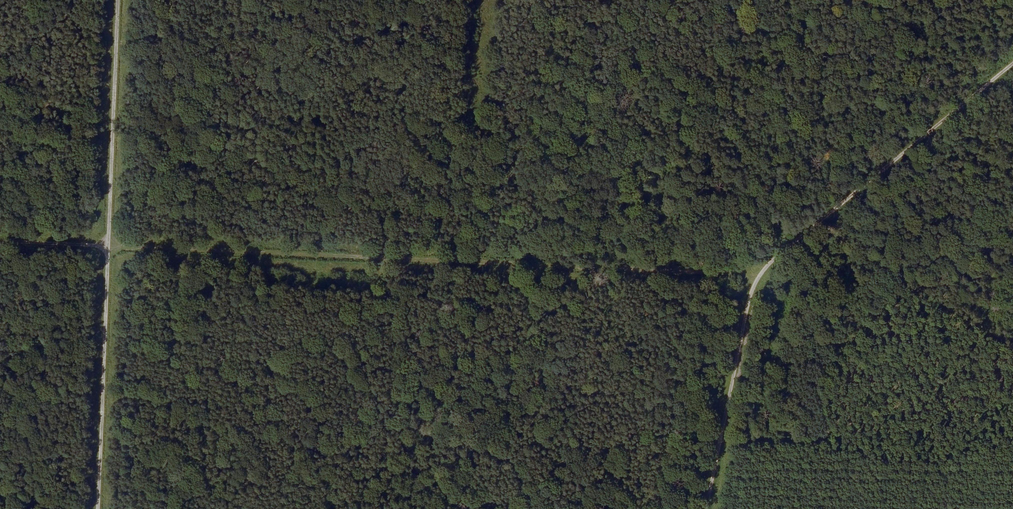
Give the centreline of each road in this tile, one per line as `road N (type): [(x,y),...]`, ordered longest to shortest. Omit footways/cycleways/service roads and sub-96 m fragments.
road 1 (track): [(117,0),(96,508)]
road 2 (track): [(764,268),(1012,62)]
road 3 (unclassified): [(764,268),(745,311),(705,508)]

